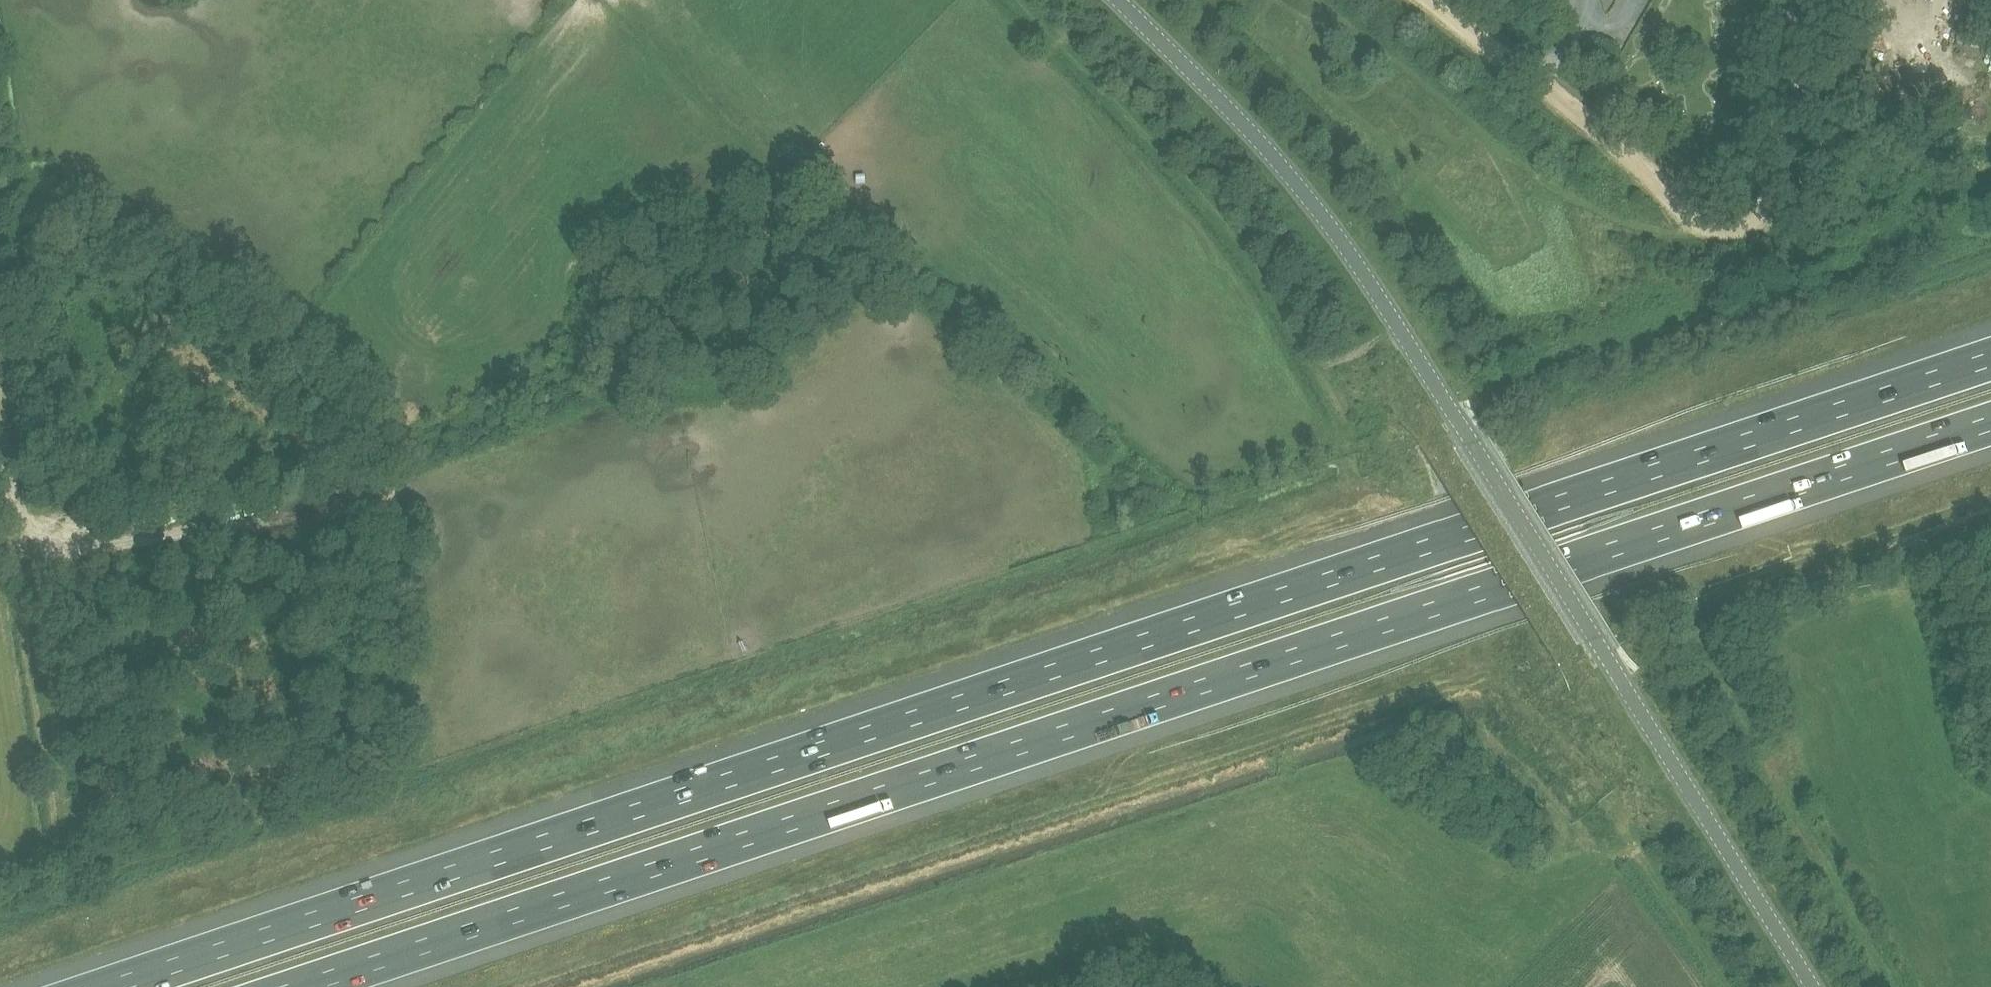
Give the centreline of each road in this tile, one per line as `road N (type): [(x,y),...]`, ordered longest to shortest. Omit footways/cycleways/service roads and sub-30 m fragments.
road 1 (motorway): [(1990,360),(111,986)]
road 2 (motorway): [(305,986),(1990,425)]
road 3 (tertiary): [(1815,986),(1334,229),(1248,128),(1117,0)]
road 4 (track): [(0,353),(29,548),(61,879)]
road 5 (track): [(1532,79),(1706,221),(1749,233),(1770,213),(1792,0)]
road 6 (track): [(1429,0),(1532,79)]

